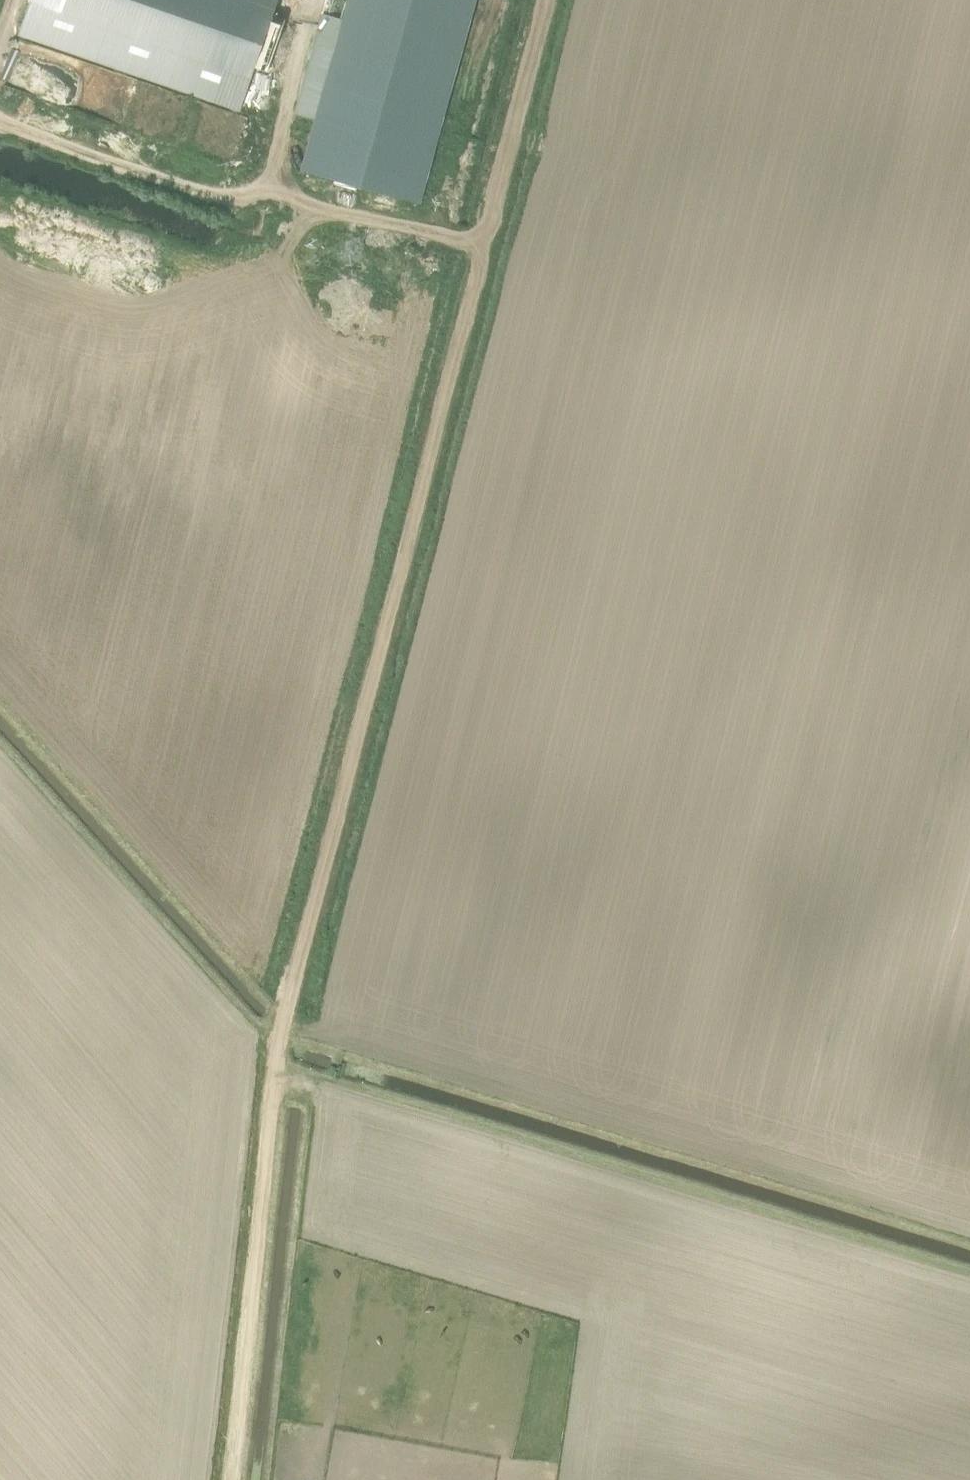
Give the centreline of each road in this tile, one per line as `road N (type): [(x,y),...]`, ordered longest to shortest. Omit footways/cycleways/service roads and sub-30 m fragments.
road 1 (track): [(230,1479),(280,1032),(550,0)]

